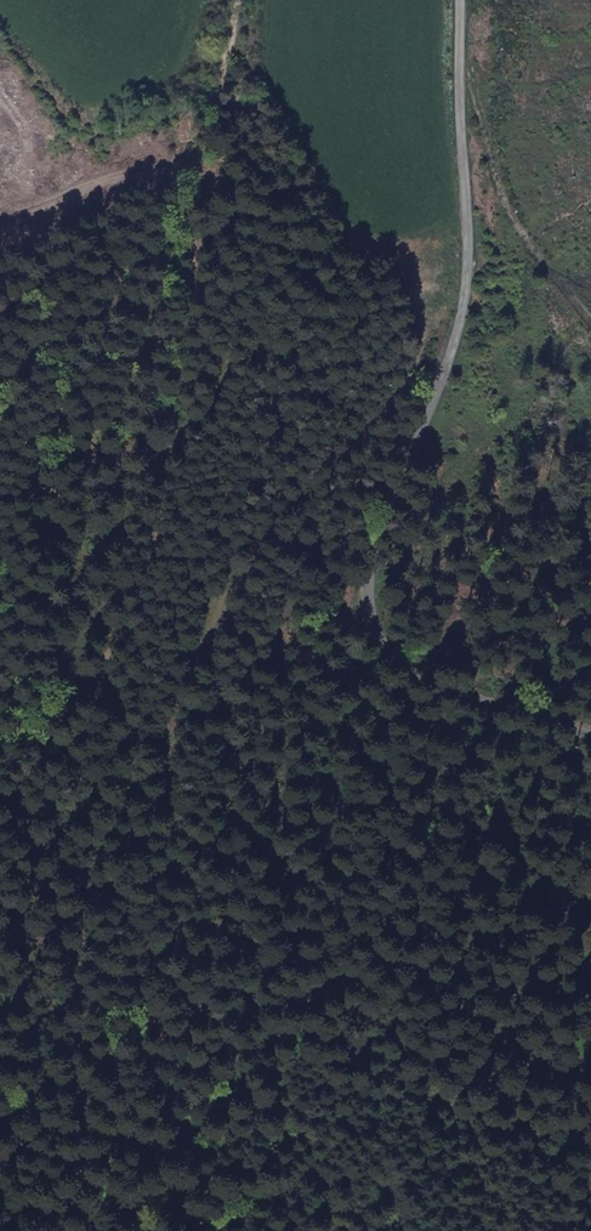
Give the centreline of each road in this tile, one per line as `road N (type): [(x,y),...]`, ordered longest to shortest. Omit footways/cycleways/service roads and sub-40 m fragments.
road 1 (unclassified): [(590,726),(435,685),(401,666),(382,637),(373,585),(378,534),(397,463),(471,297),(478,223),(463,0)]
road 2 (track): [(0,760),(105,663),(135,620),(150,574),(174,447),(206,136),(238,0)]
road 3 (track): [(467,124),(548,291),(590,323)]

